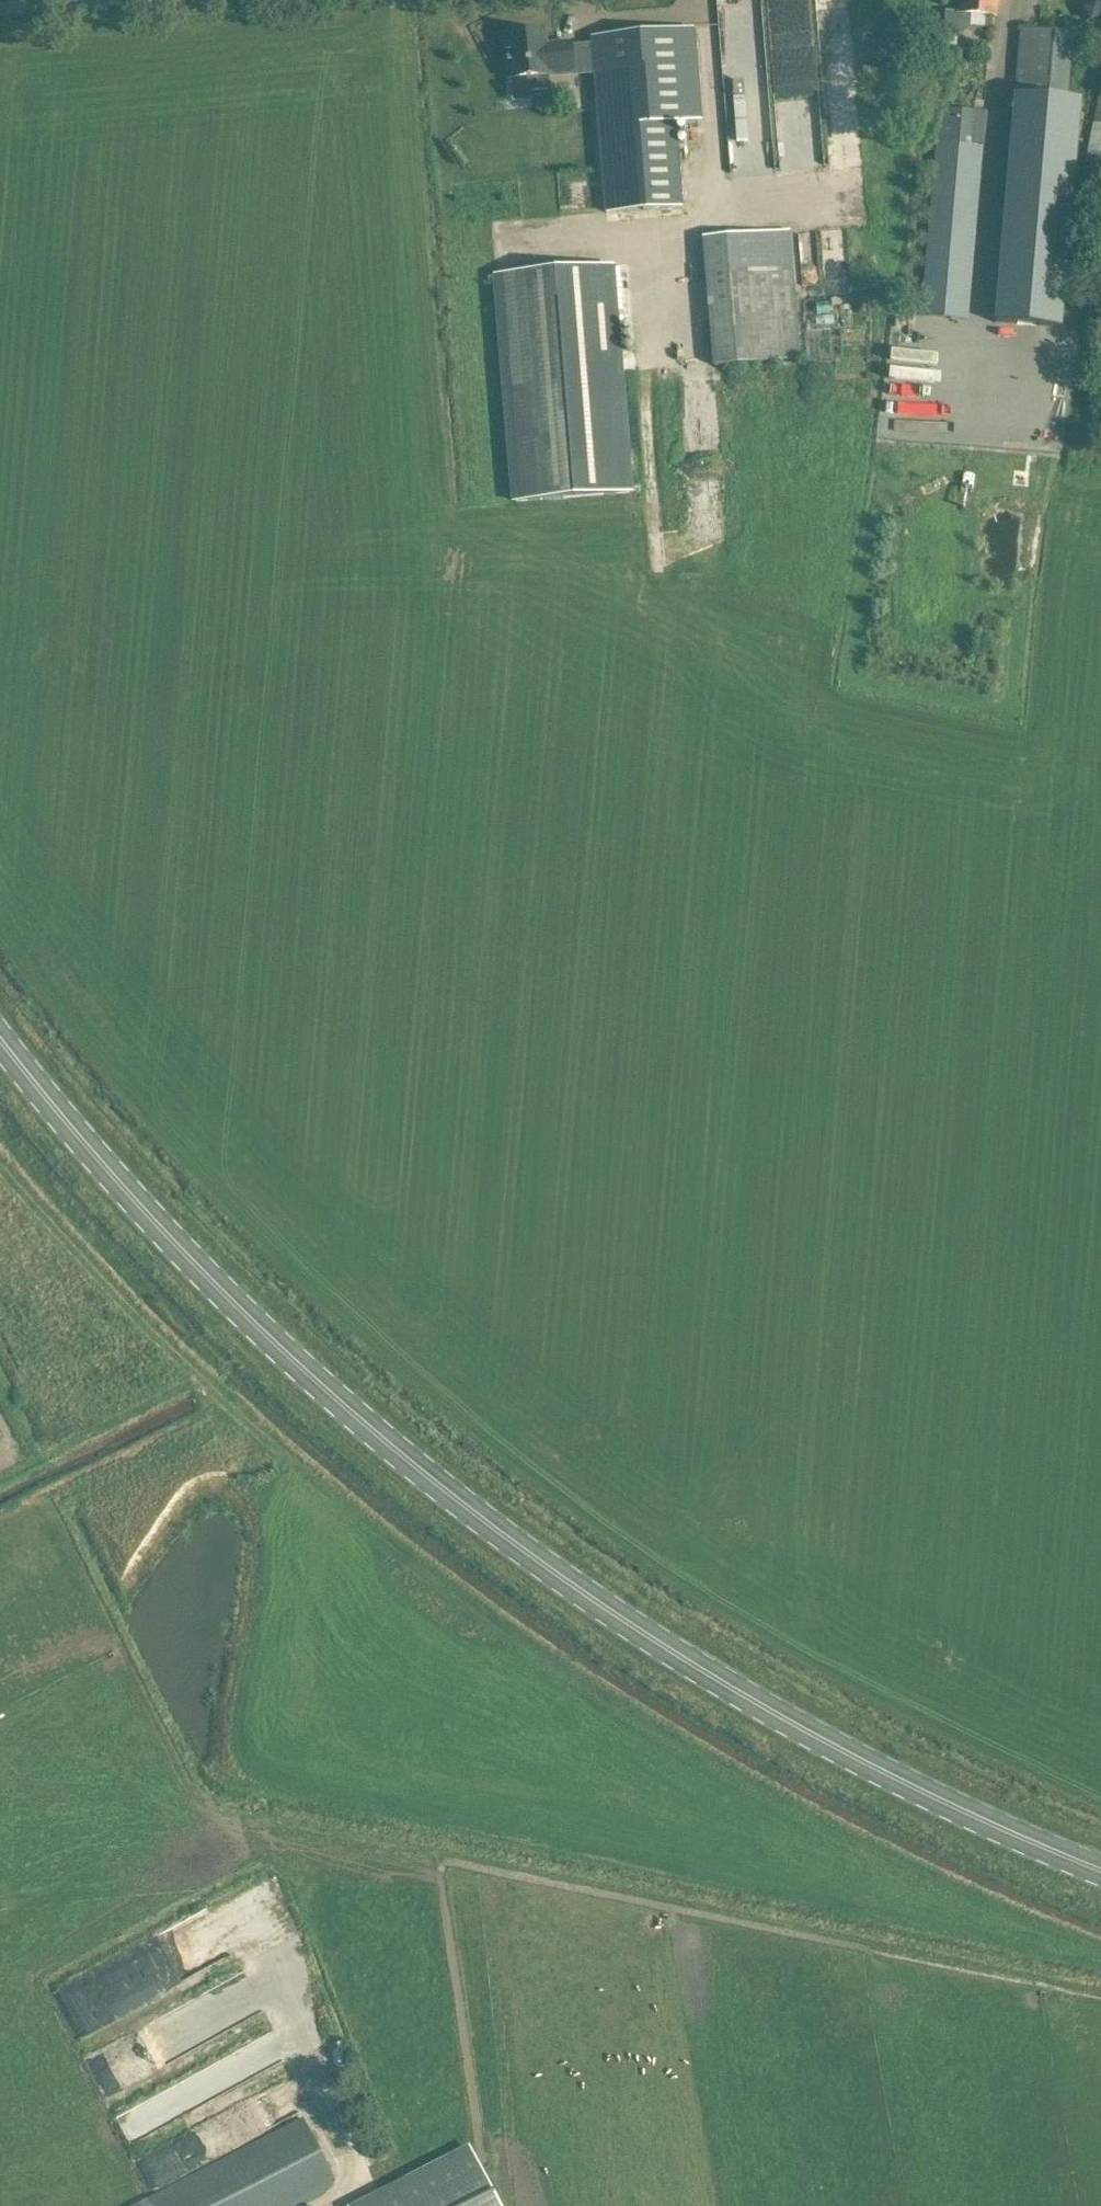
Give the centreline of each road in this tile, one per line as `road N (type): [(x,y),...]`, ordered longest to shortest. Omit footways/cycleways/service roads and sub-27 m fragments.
road 1 (secondary): [(1100,1869),(965,1811),(767,1708),(445,1491),(231,1300),(0,1039)]

